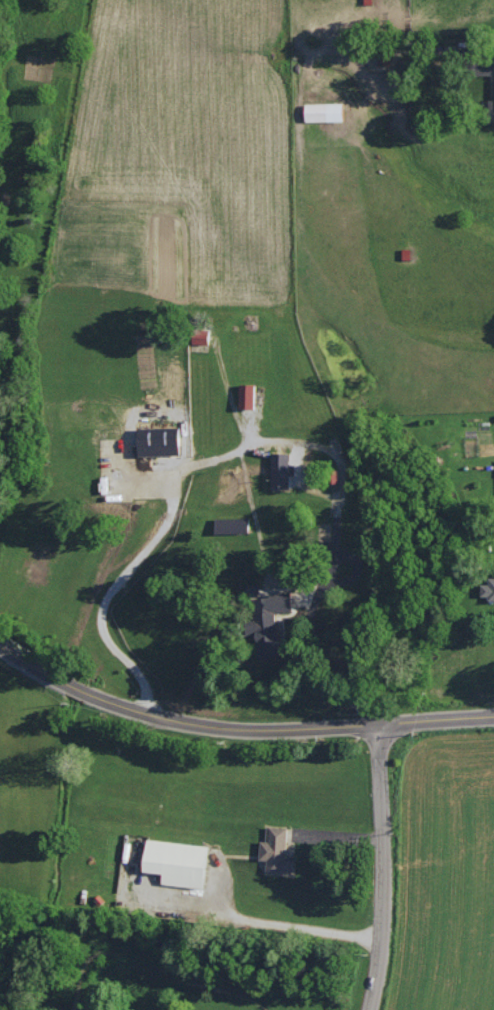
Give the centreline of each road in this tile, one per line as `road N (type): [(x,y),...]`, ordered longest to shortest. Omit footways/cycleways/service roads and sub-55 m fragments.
road 1 (tertiary): [(493,714),(201,724),(64,681),(0,644)]
road 2 (residential): [(369,1009),(384,900),(376,723)]

